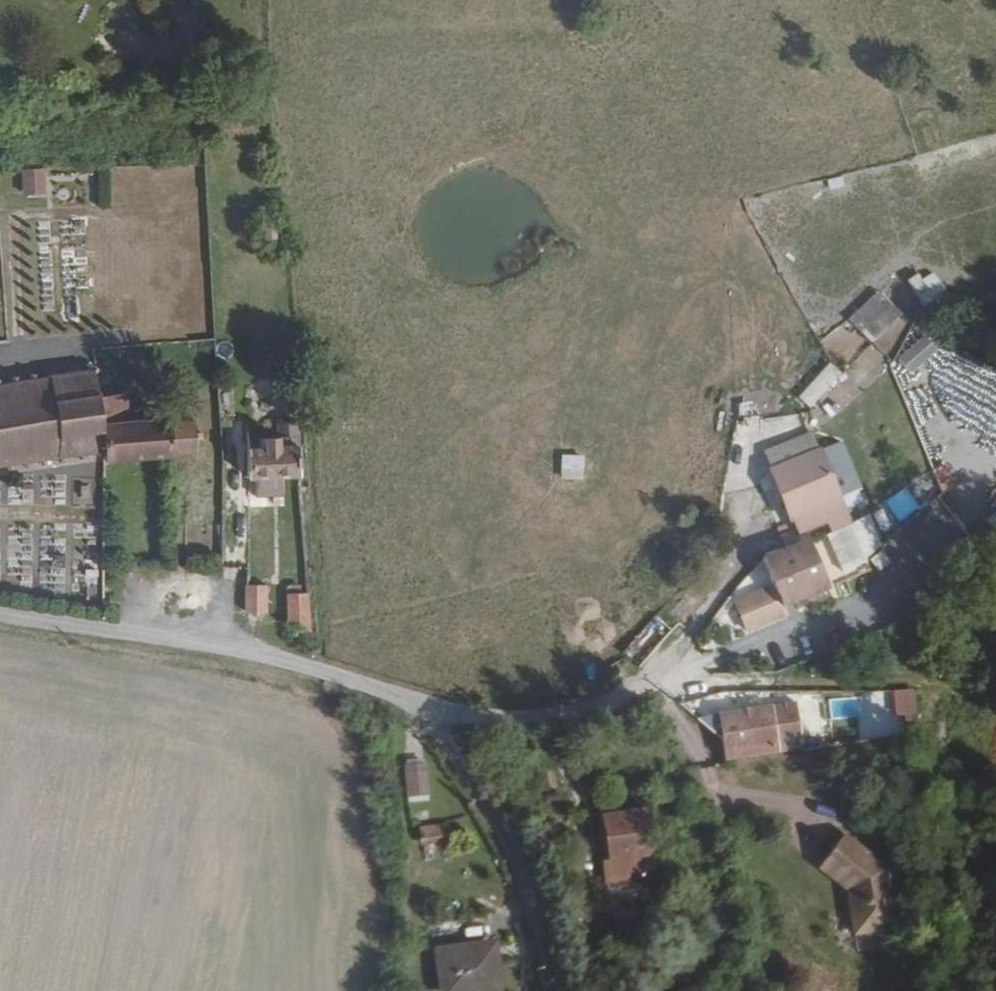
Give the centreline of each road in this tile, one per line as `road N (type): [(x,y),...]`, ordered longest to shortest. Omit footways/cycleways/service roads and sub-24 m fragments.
road 1 (residential): [(0,617),(240,648),(441,716)]
road 2 (residential): [(441,716),(531,718),(683,681),(767,679)]
road 3 (residential): [(441,716),(489,784),(525,855),(562,990)]
road 4 (track): [(767,679),(995,684)]

